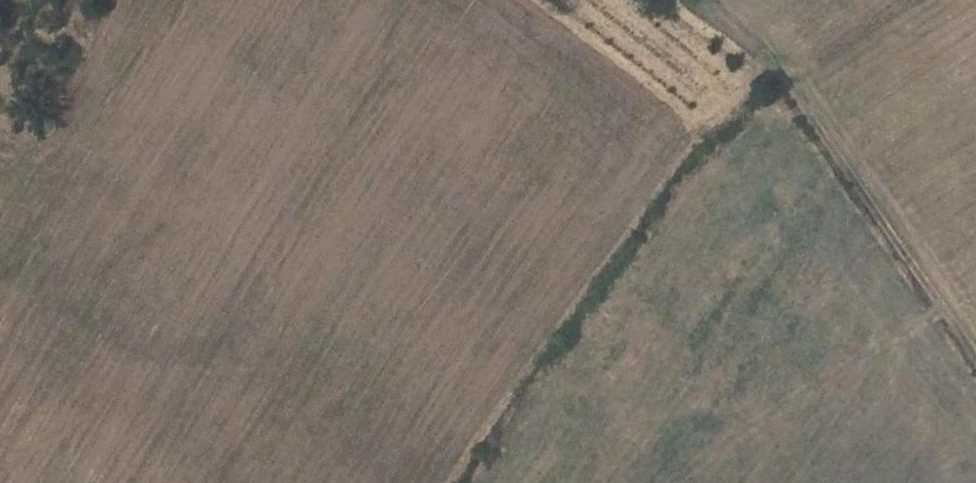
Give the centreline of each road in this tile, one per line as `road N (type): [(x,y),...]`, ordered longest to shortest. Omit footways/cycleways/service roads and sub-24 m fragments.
road 1 (track): [(975,355),(787,80),(712,0)]

